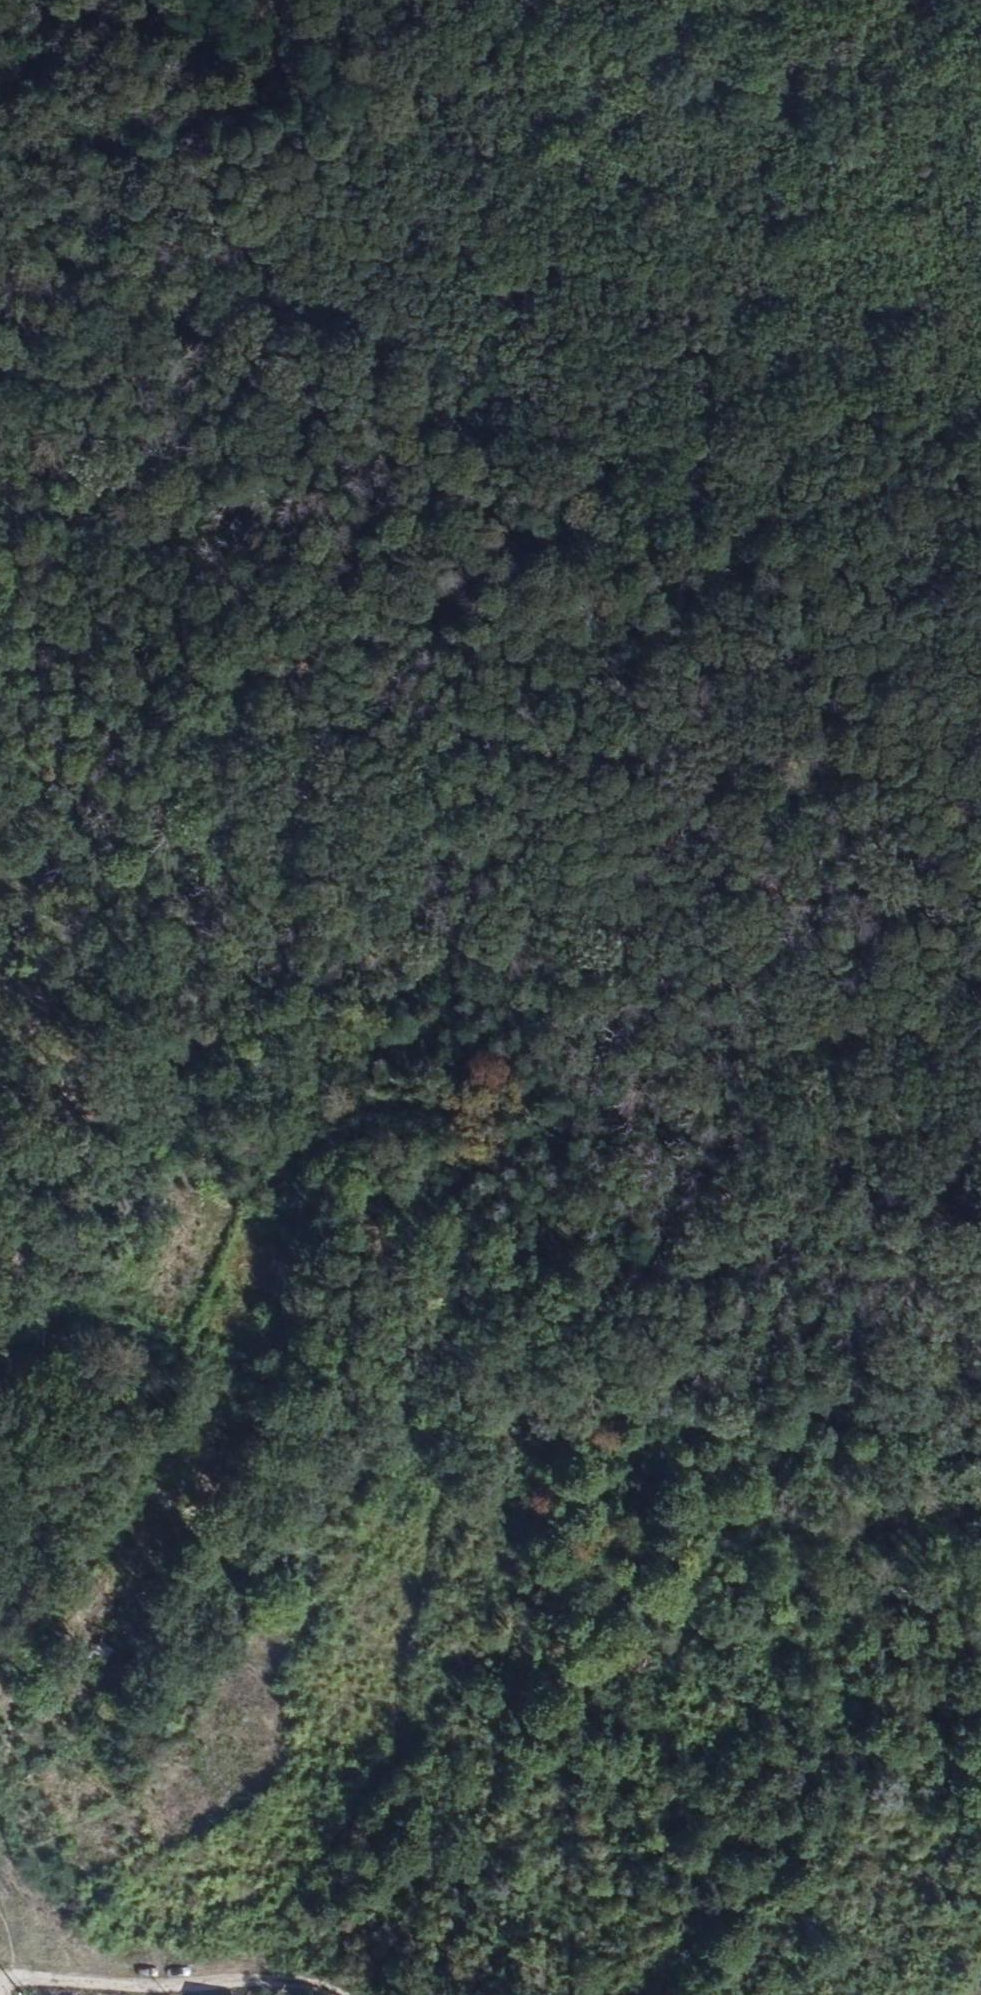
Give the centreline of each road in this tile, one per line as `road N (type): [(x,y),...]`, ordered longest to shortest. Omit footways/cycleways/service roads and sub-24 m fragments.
road 1 (track): [(980,445),(797,353),(400,0)]
road 2 (track): [(0,1981),(176,1992),(298,1980),(348,1994)]
road 3 (track): [(0,221),(181,272)]

